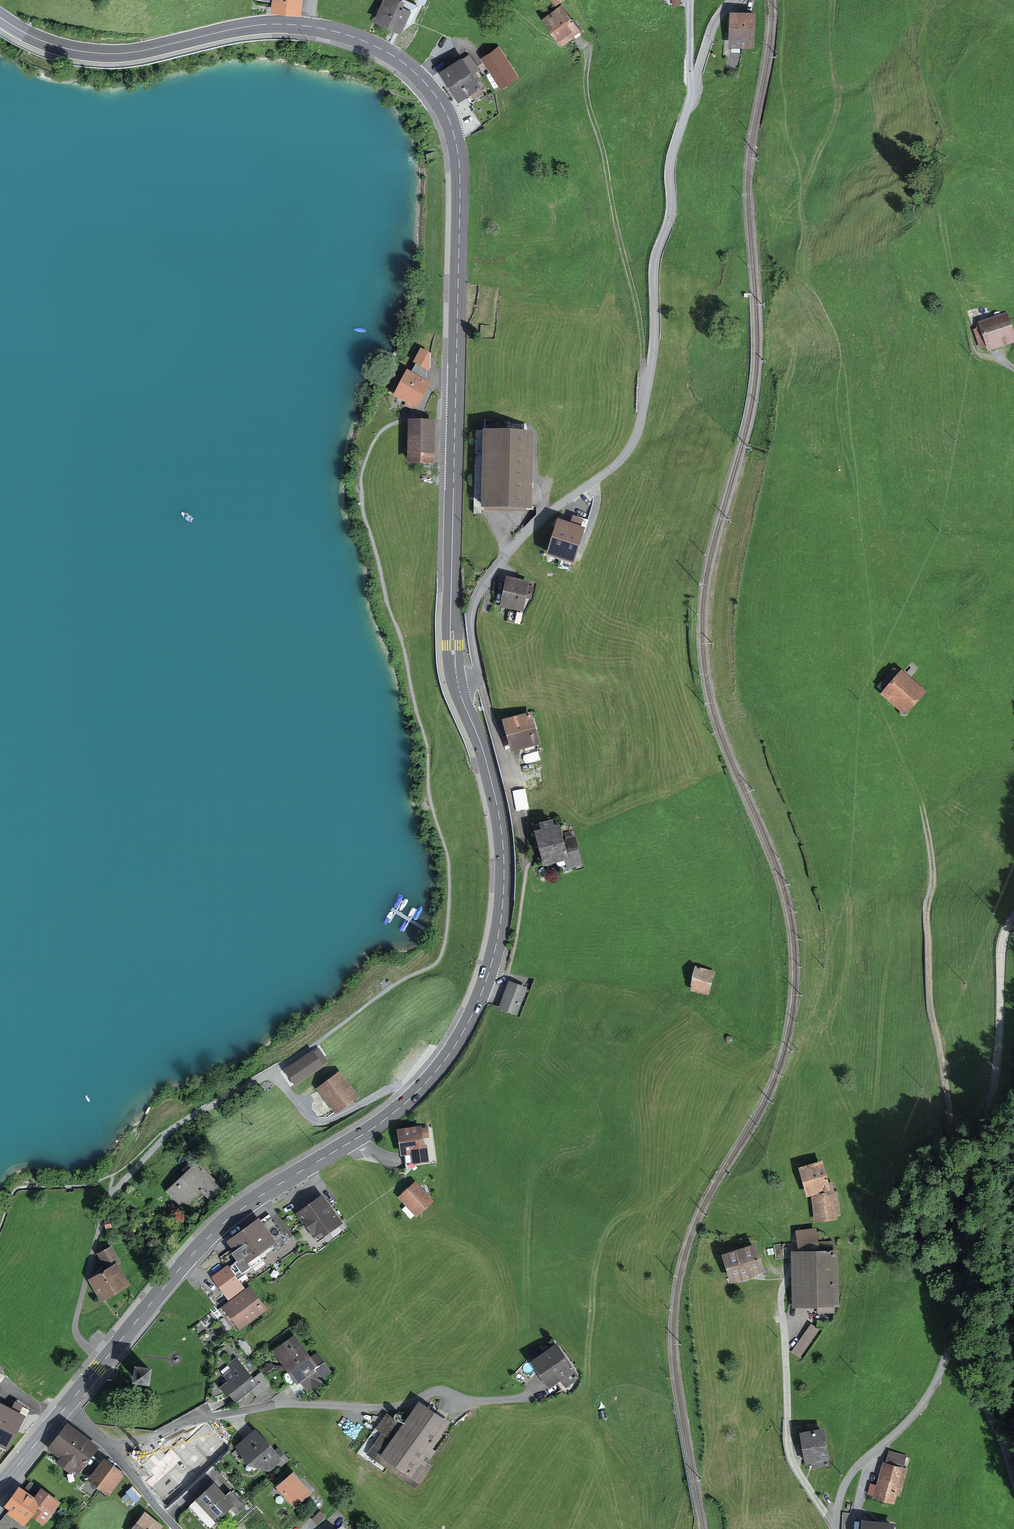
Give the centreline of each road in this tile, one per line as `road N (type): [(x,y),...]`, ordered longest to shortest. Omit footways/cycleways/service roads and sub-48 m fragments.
road 1 (primary): [(456,682),(459,164),(432,91),(396,57),(310,26),(250,26),(109,54),(50,43),(0,17)]
road 2 (primary): [(65,1407),(223,1224),(396,1111),(465,1028),(495,952),(504,860),(488,768),(456,682)]
road 3 (residential): [(456,682),(477,674),(472,617),(484,584),(530,529),(621,461),(638,432),(654,353),(655,264),(674,205),(671,163),(712,31),(733,0)]
road 4 (unclassified): [(836,1524),(851,1475),(924,1402),(955,1337),(999,1036),(1000,951),(1013,917)]
road 5 (residential): [(537,1394),(400,1406),(296,1401),(184,1419),(114,1446)]
road 6 (track): [(590,50),(588,99),(649,383)]
road 7 (residential): [(788,1277),(780,1295),(792,1459),(836,1524)]
road 8 (track): [(273,1071),(316,1122),(399,1083),(421,1088)]
road 9 (track): [(955,1337),(1013,1480)]

